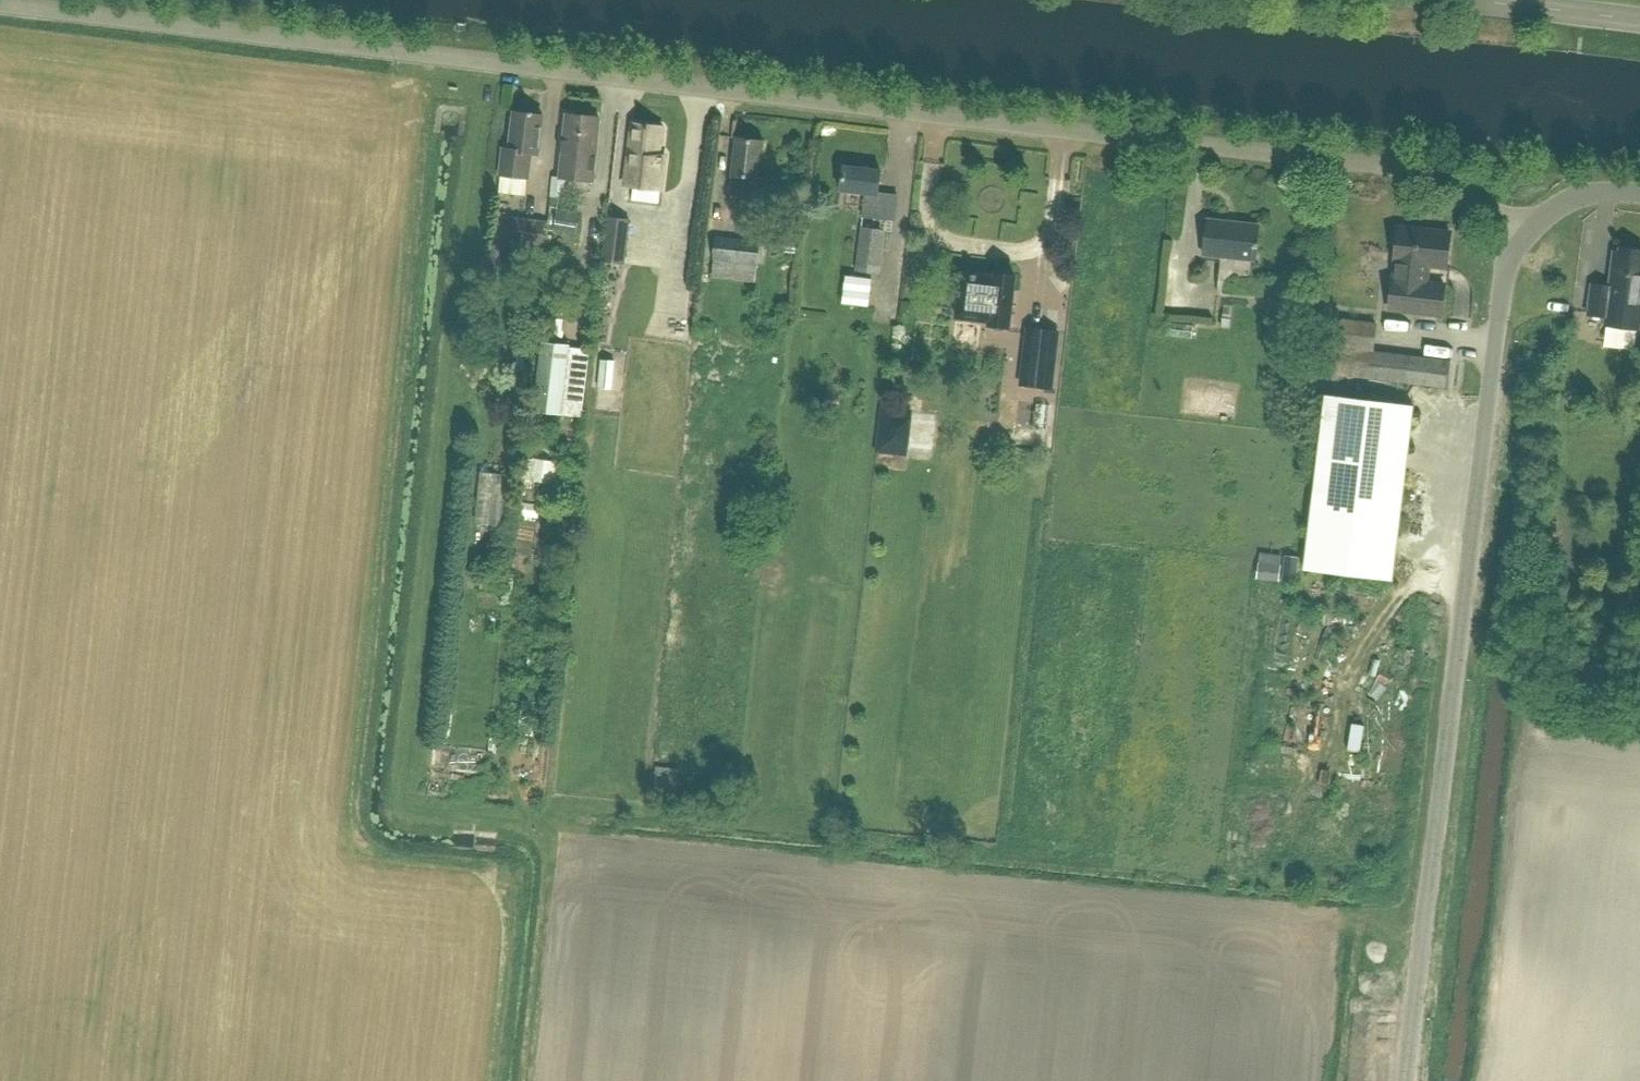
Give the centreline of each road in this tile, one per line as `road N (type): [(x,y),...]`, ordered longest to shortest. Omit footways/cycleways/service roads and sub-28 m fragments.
road 1 (unclassified): [(1521,241),(1440,176),(0,5)]
road 2 (unclassified): [(1404,1080),(1505,280),(1521,241)]
road 3 (tertiary): [(1639,21),(1457,0)]
road 4 (unclassified): [(1639,191),(1570,198),(1521,241)]

